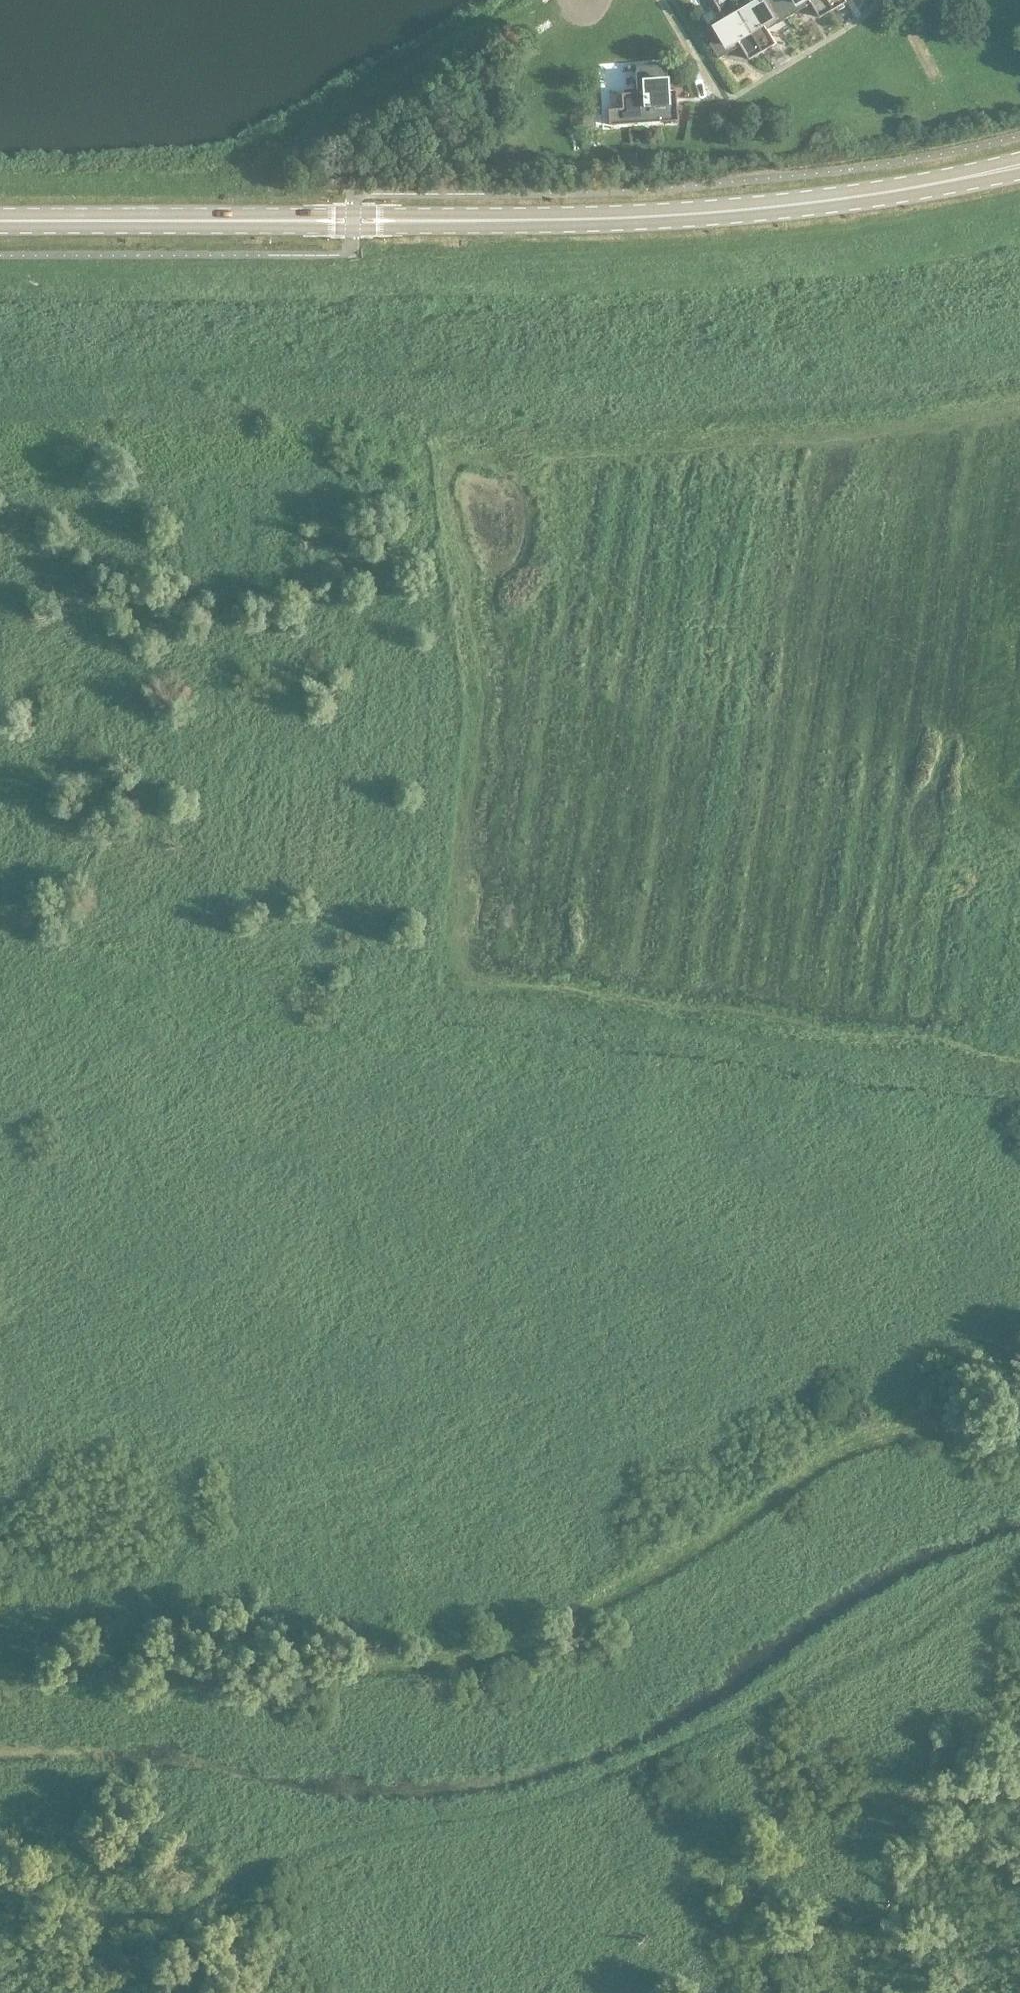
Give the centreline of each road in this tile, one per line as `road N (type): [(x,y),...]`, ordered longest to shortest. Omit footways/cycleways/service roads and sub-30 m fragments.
road 1 (secondary): [(0,217),(716,211),(1019,162)]

